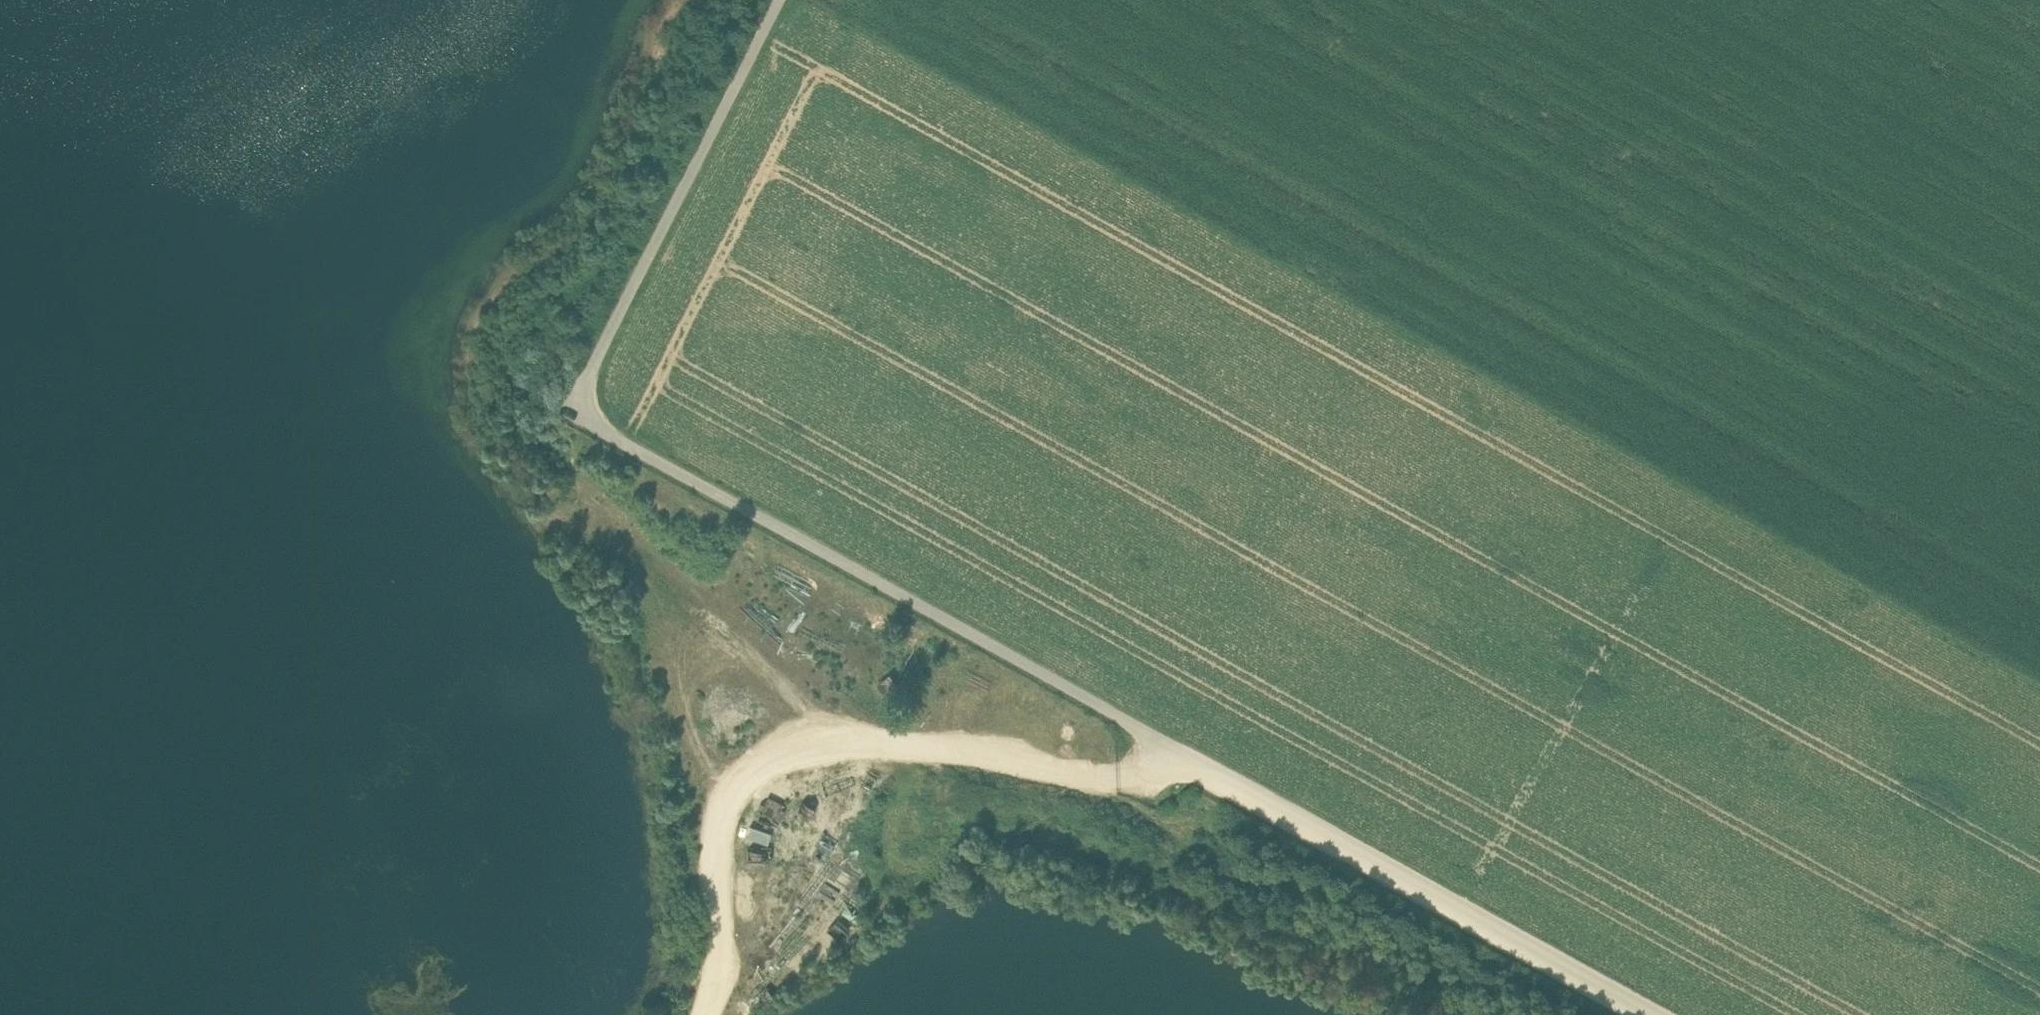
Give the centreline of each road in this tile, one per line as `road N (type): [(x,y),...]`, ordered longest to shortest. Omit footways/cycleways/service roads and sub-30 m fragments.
road 1 (track): [(1654,1014),(570,413),(780,0)]
road 2 (track): [(1139,779),(838,731),(764,767),(719,836),(722,946),(701,1014)]

